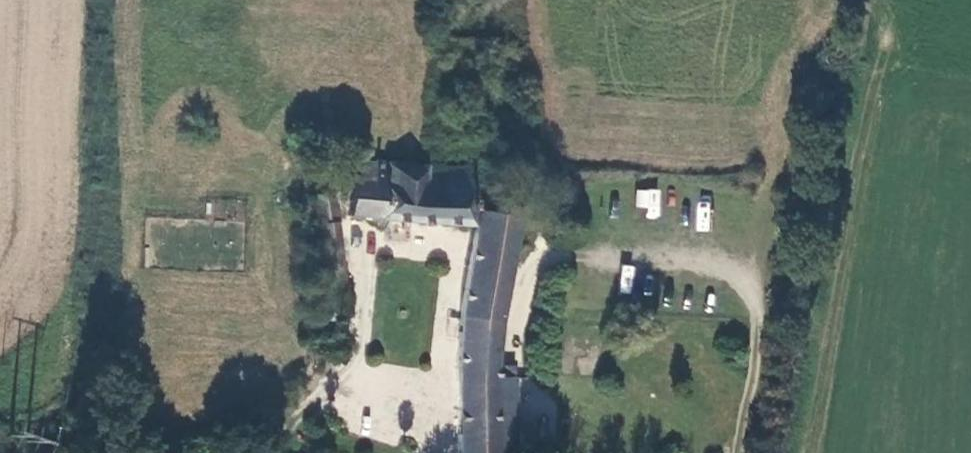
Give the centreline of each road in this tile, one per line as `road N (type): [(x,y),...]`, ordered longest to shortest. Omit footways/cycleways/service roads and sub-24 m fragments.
road 1 (track): [(794,452),(834,241)]
road 2 (track): [(741,452),(766,324),(754,286)]
road 3 (track): [(264,452),(350,329)]

